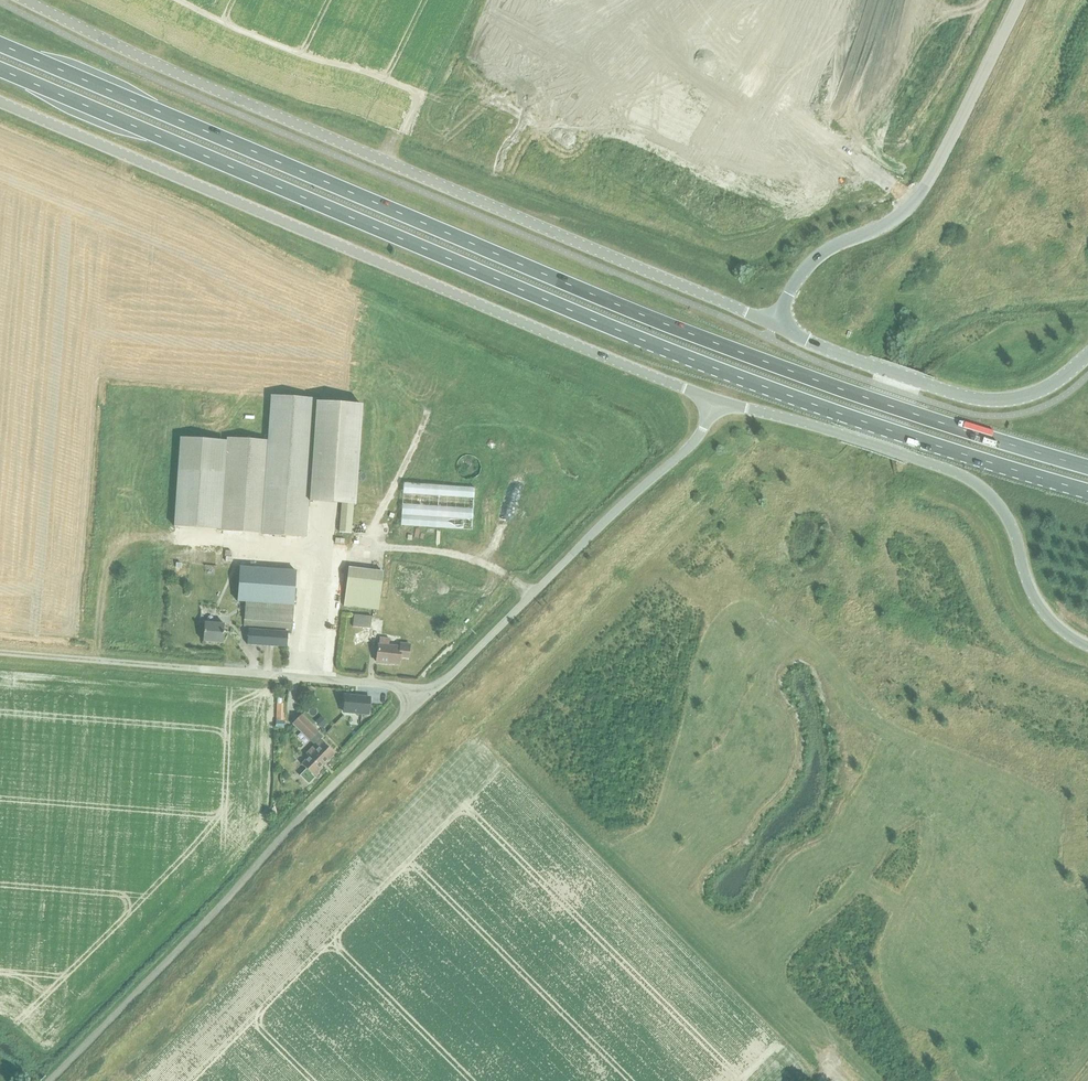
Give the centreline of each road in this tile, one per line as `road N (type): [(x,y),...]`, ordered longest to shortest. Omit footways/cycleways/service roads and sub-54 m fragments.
road 1 (trunk): [(1087,466),(712,342),(0,44)]
road 2 (trunk): [(0,70),(822,408),(1087,490)]
road 3 (unclassified): [(777,324),(475,199),(38,0)]
road 4 (unclassified): [(0,102),(717,402)]
road 5 (unclassified): [(717,402),(956,471),(1005,514),(1035,600),(1087,646)]
road 6 (unclassified): [(421,702),(693,444),(717,402)]
road 7 (unclassified): [(777,324),(801,274),(820,254),(889,221),(925,185),(1016,0)]
road 8 (track): [(312,808),(49,1080)]
road 9 (unclassified): [(1087,355),(1048,389),(991,402),(918,383),(777,324)]
road 10 (unclassified): [(421,702),(358,682),(170,666)]
road 11 (track): [(170,666),(0,652)]
road 12 (unclassified): [(421,702),(312,808)]

